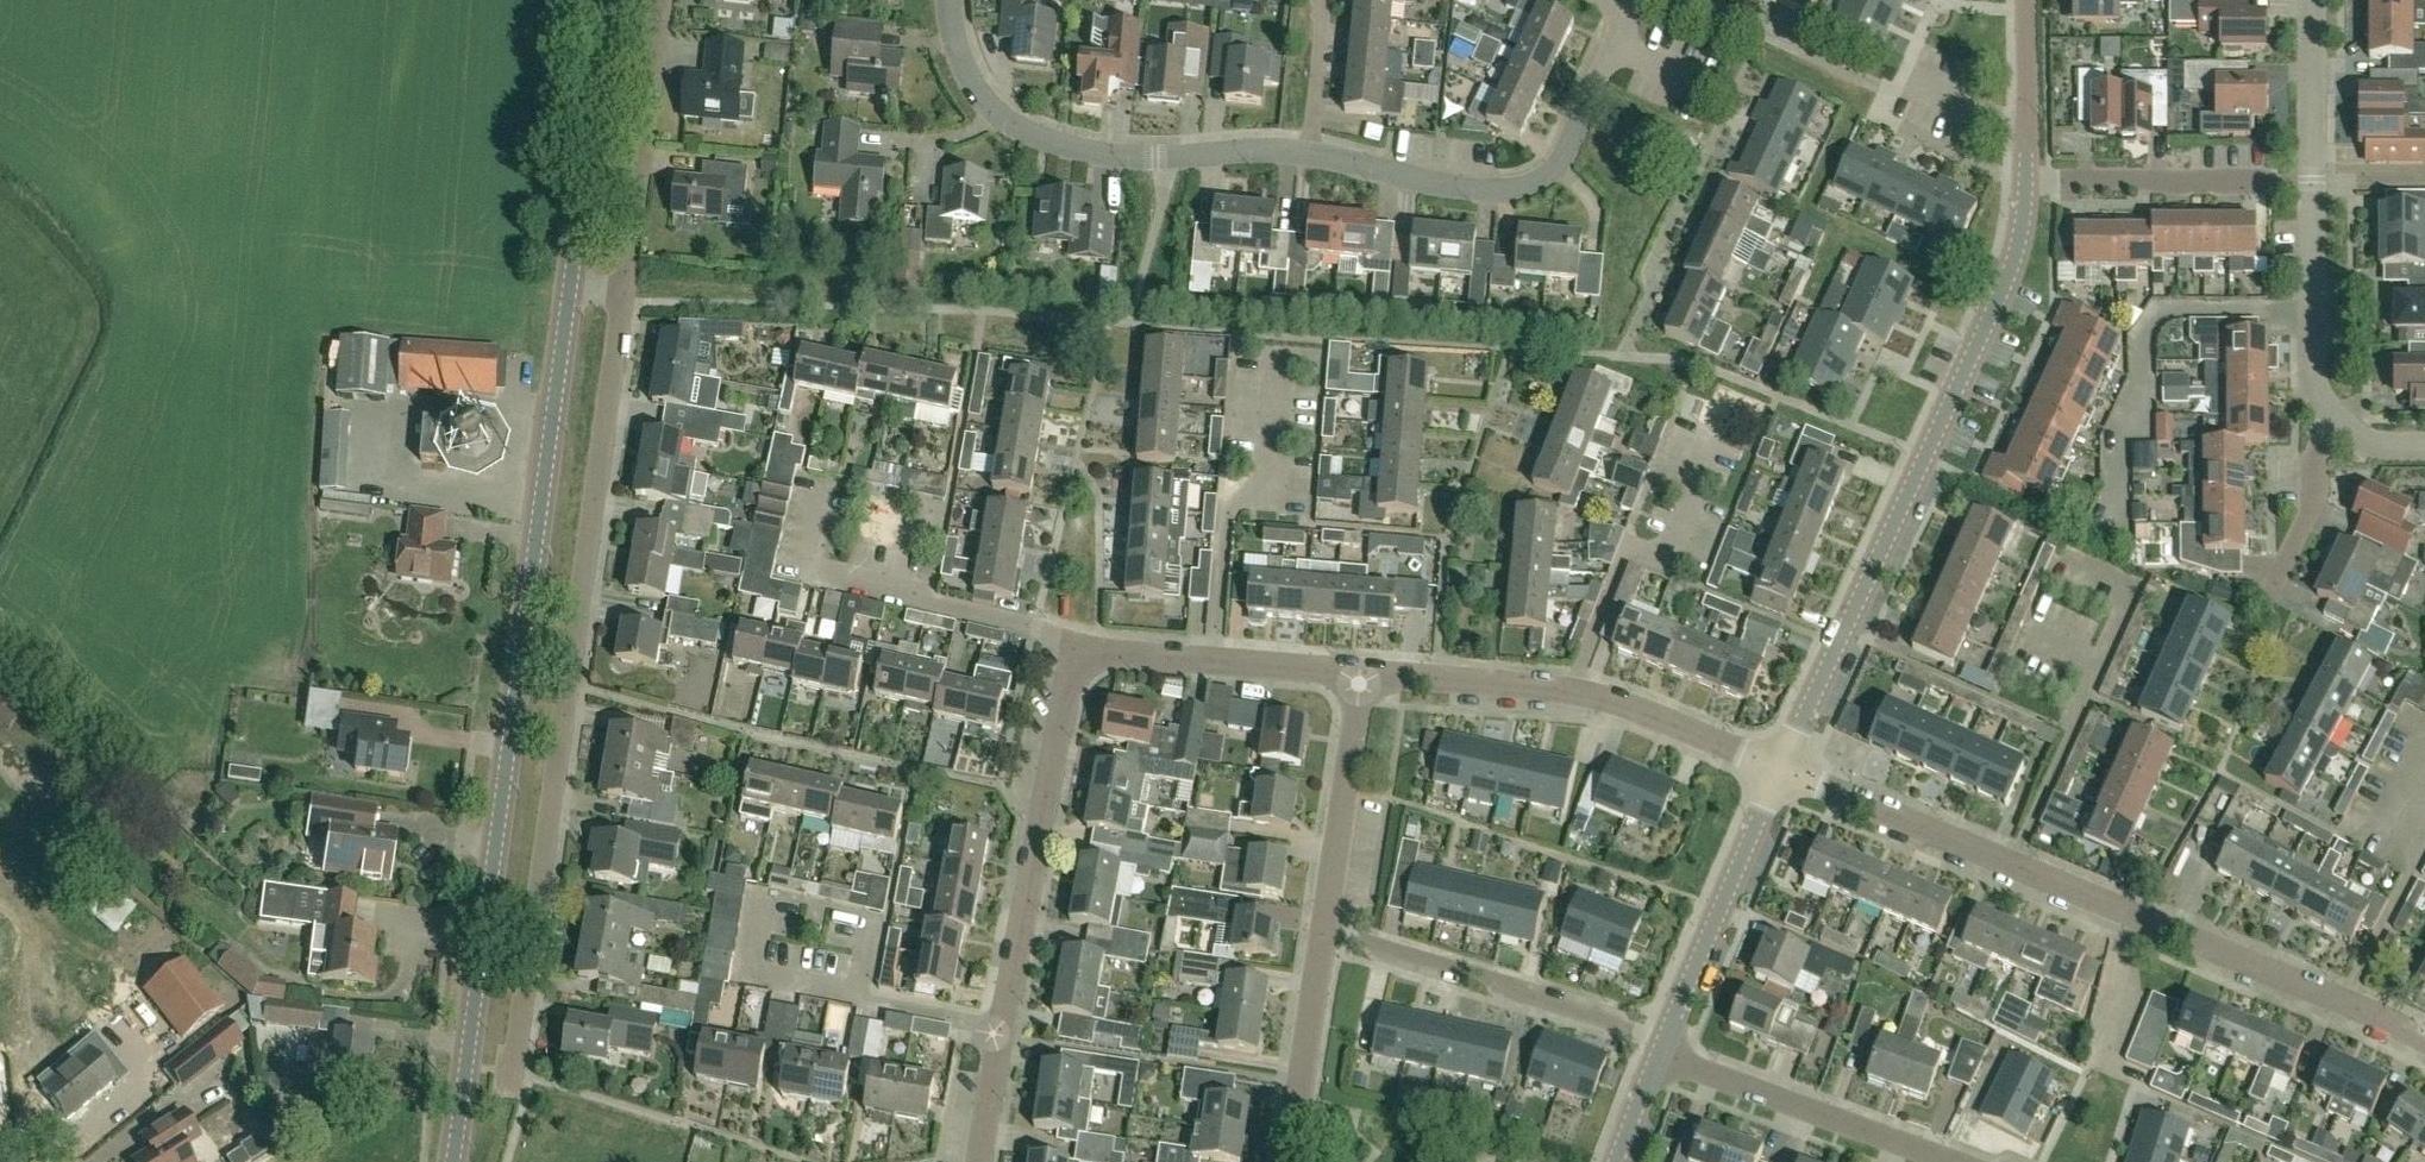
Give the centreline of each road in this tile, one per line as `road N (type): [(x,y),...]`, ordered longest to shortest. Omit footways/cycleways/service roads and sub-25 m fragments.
road 1 (tertiary): [(453,1161),(571,286)]
road 2 (residential): [(508,1088),(622,293)]
road 3 (residential): [(2424,1039),(1779,769)]
road 4 (residential): [(1779,769),(2011,271),(2027,178)]
road 5 (residential): [(949,0),(969,76),(990,106),(1026,132),(1127,157),(1309,155)]
road 6 (residential): [(1779,769),(1599,697),(1361,676)]
road 7 (residential): [(2311,0),(2313,371),(2320,401),(2339,423)]
road 8 (residential): [(1309,155),(1457,188),(1530,184),(1556,167),(1613,46)]
road 9 (residential): [(1000,1026),(1078,648)]
road 10 (residential): [(1078,648),(1015,622),(805,574),(821,494)]
road 11 (residential): [(1323,929),(1665,1039)]
road 12 (residential): [(1953,1161),(1659,1054)]
road 13 (residential): [(622,293),(663,0)]
road 14 (residential): [(1665,1039),(1779,769)]
road 15 (tertiary): [(571,286),(608,0)]
road 16 (residential): [(1361,676),(1078,648)]
road 17 (residential): [(1323,929),(1361,676)]
road 18 (residential): [(1289,1161),(1323,929)]
road 19 (residential): [(2261,179),(2027,178)]
road 20 (residential): [(858,998),(751,977),(765,907)]
road 21 (residential): [(2274,585),(2312,504),(2316,451),(2339,423)]
road 22 (residential): [(1000,1026),(858,998)]
road 23 (residential): [(979,1161),(1000,1026)]
road 24 (residential): [(2027,125),(2026,0)]

